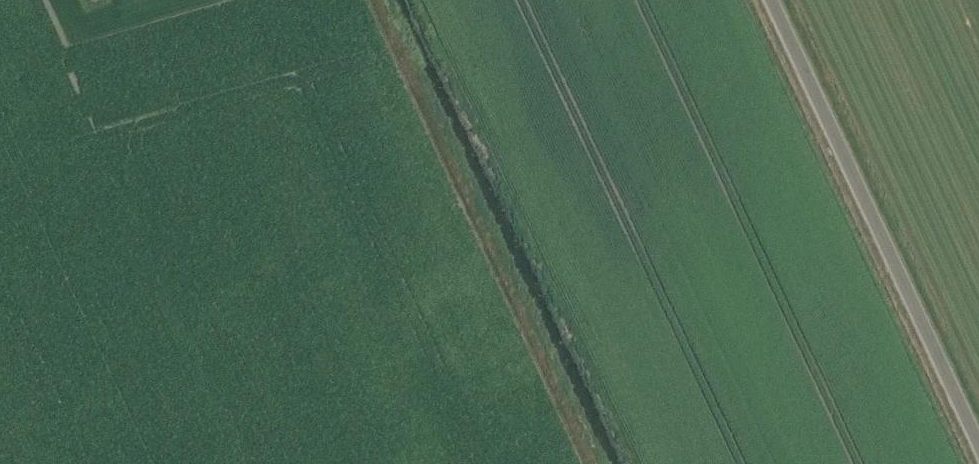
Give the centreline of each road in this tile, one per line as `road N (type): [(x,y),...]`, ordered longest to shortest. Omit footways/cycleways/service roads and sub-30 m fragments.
road 1 (unclassified): [(978,443),(775,0)]

